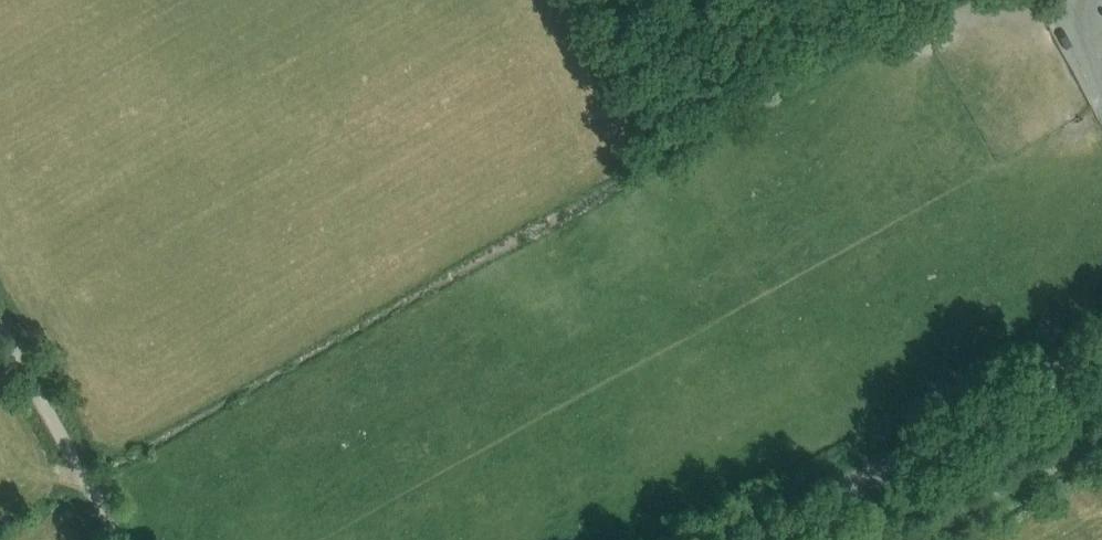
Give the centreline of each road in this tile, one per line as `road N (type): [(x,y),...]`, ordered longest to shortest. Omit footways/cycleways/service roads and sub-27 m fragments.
road 1 (secondary): [(758,539),(1101,349)]
road 2 (track): [(120,539),(0,330)]

